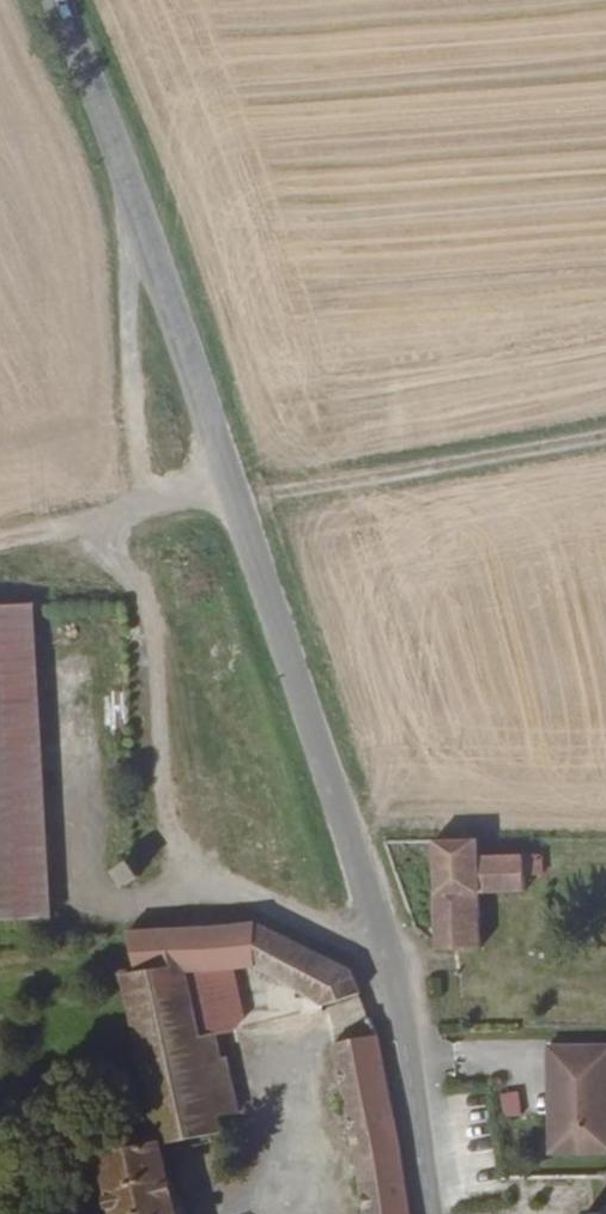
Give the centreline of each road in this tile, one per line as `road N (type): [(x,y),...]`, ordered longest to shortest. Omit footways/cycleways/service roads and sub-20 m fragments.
road 1 (tertiary): [(54,0),(129,181),(371,908),(428,1213)]
road 2 (track): [(605,437),(143,507),(93,532),(0,552)]
road 3 (track): [(143,507),(132,452),(127,251),(143,223)]

